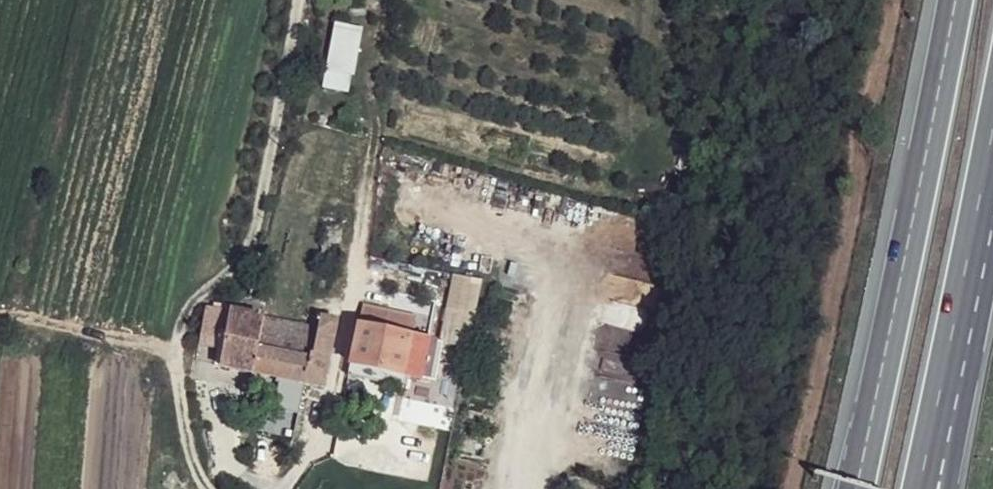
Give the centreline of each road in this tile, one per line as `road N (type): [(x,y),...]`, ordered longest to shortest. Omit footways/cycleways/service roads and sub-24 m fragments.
road 1 (unclassified): [(294,0),(244,233),(184,310),(177,380),(196,475),(214,488)]
road 2 (motorway): [(953,0),(857,485)]
road 3 (motorway): [(915,488),(992,98)]
road 4 (motorway): [(955,488),(992,236)]

